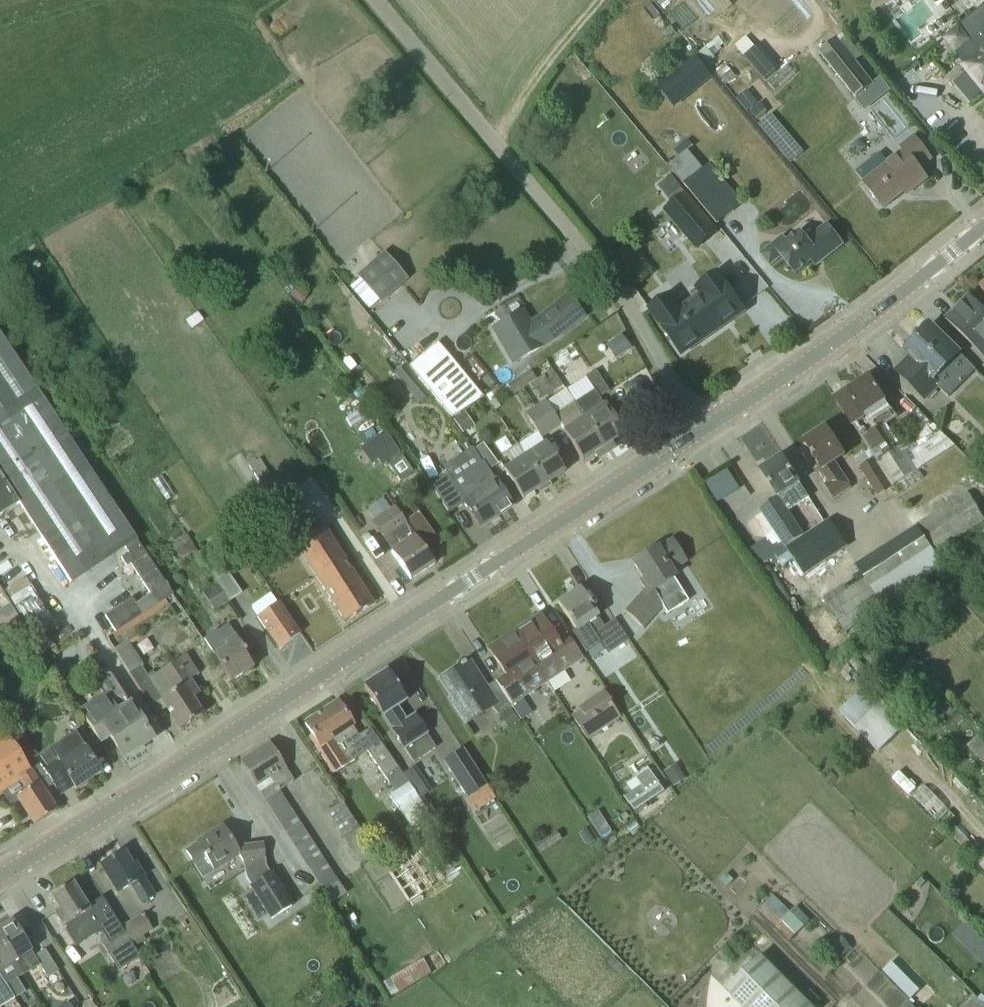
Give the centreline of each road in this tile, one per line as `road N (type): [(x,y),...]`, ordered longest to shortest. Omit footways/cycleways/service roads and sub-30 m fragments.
road 1 (unclassified): [(0,877),(703,430)]
road 2 (unclassified): [(703,430),(626,298),(377,0)]
road 3 (unclassified): [(703,430),(864,322),(983,227)]

